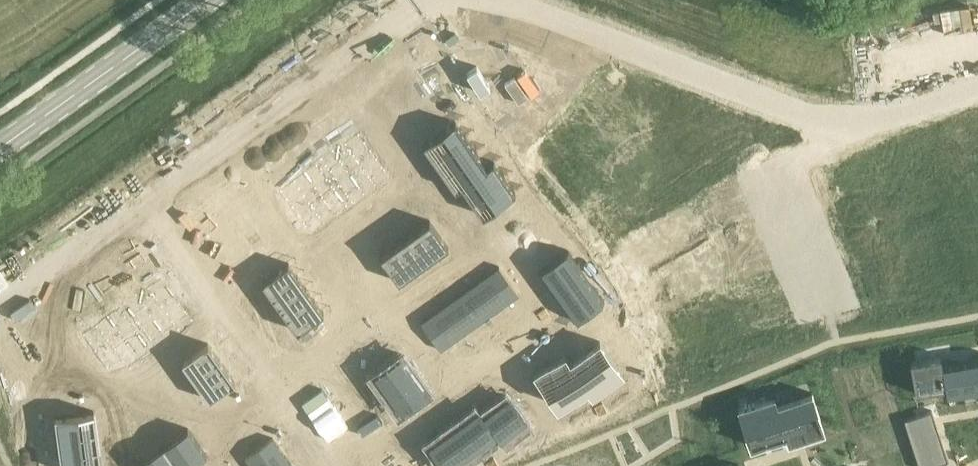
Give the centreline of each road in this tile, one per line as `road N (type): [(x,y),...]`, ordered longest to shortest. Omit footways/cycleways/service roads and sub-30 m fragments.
road 1 (residential): [(977,88),(849,128),(496,0)]
road 2 (residential): [(420,0),(140,203)]
road 3 (secondary): [(0,148),(204,0)]
road 4 (residential): [(140,203),(260,373)]
road 5 (residential): [(140,203),(0,303)]

